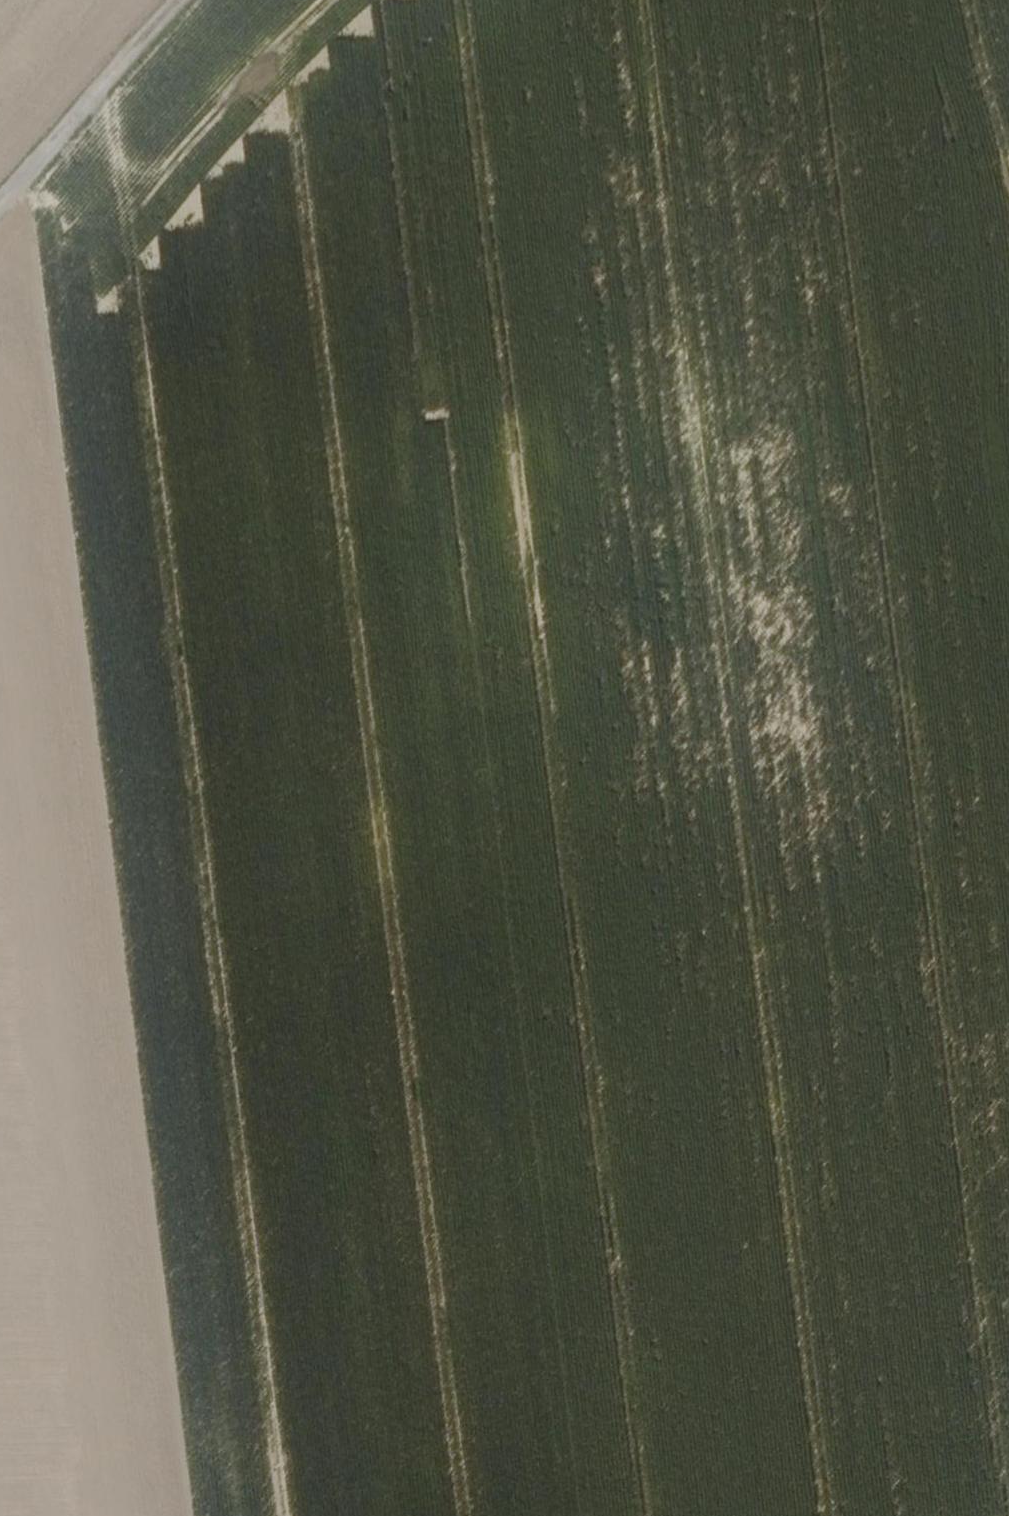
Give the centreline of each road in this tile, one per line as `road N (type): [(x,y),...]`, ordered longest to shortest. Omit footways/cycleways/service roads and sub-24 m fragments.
road 1 (track): [(188,0),(0,210)]

